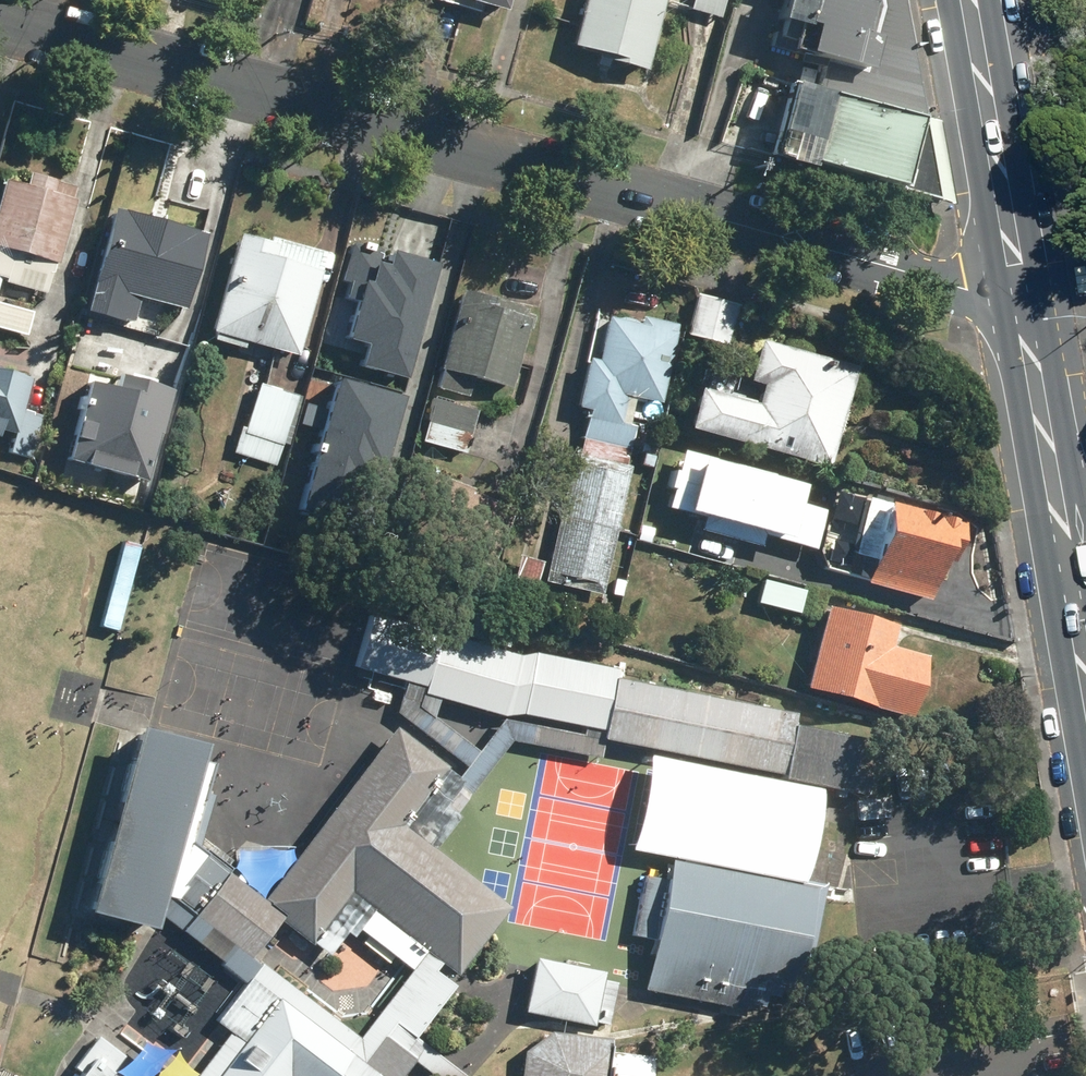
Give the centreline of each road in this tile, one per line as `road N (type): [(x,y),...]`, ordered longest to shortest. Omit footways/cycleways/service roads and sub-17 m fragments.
road 1 (residential): [(0,19),(969,290),(1020,281)]
road 2 (secondary): [(1020,281),(1078,604)]
road 3 (secondary): [(970,0),(1020,281)]

